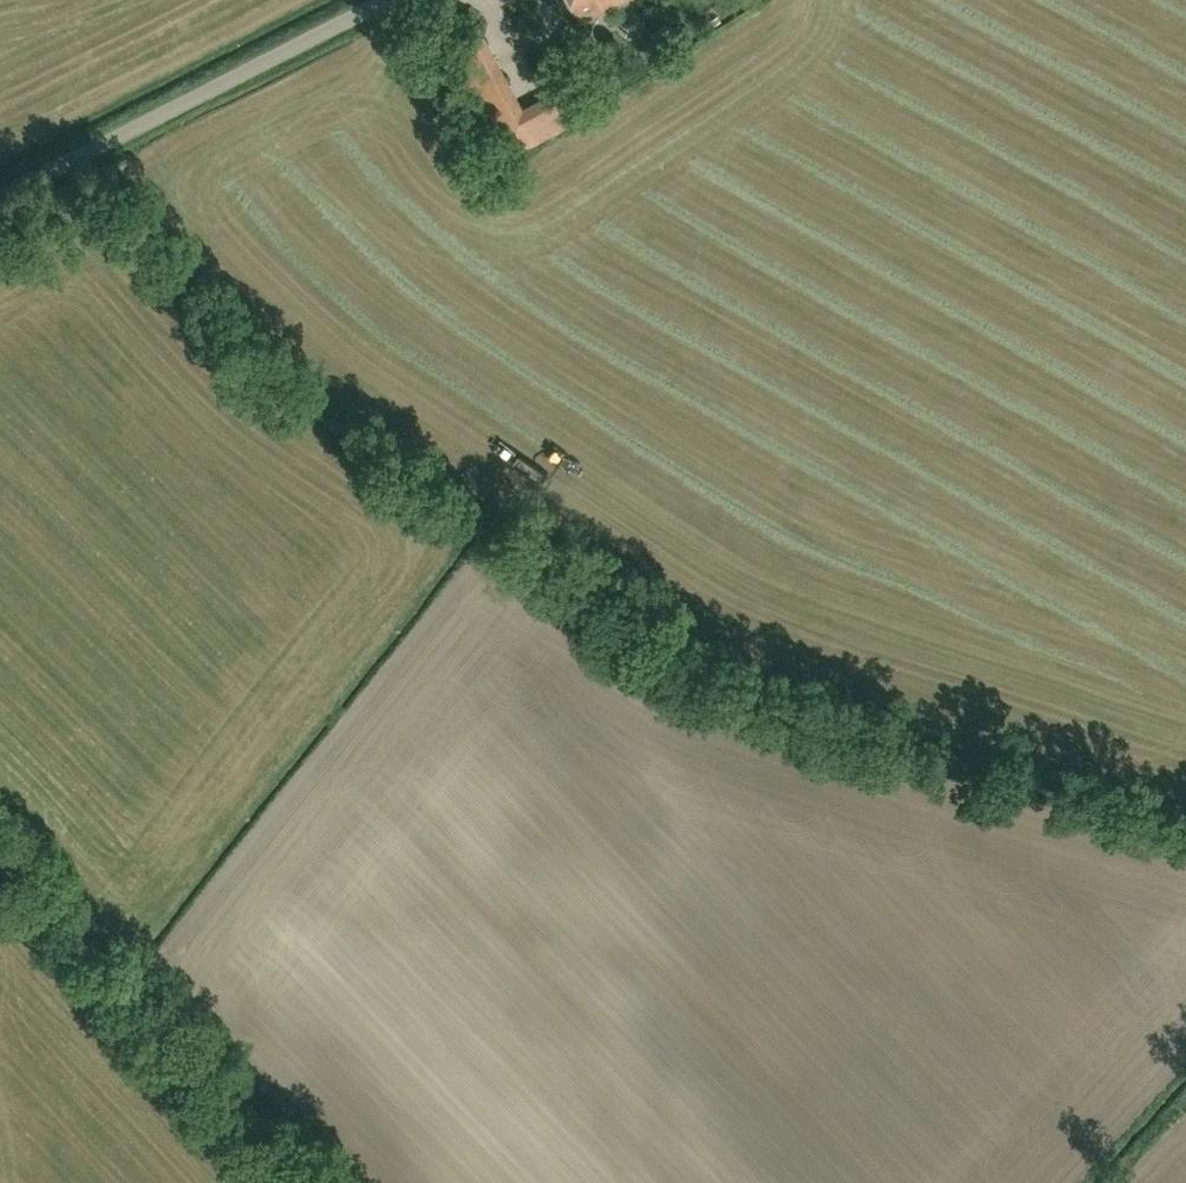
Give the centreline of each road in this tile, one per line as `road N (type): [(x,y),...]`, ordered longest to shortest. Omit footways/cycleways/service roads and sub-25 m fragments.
road 1 (track): [(0,856),(308,1182)]
road 2 (unclassified): [(0,196),(389,0)]

